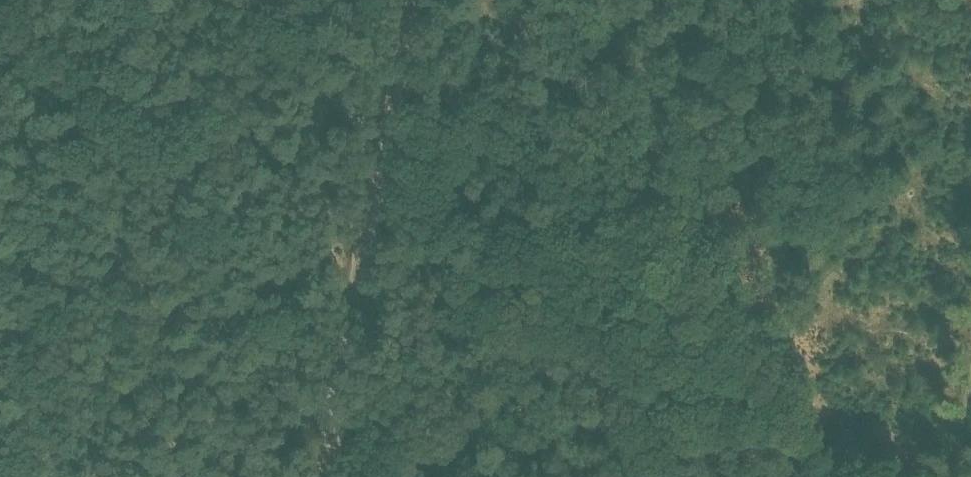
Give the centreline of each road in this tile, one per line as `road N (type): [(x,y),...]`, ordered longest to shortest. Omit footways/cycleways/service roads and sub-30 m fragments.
road 1 (track): [(419,0),(329,476)]

